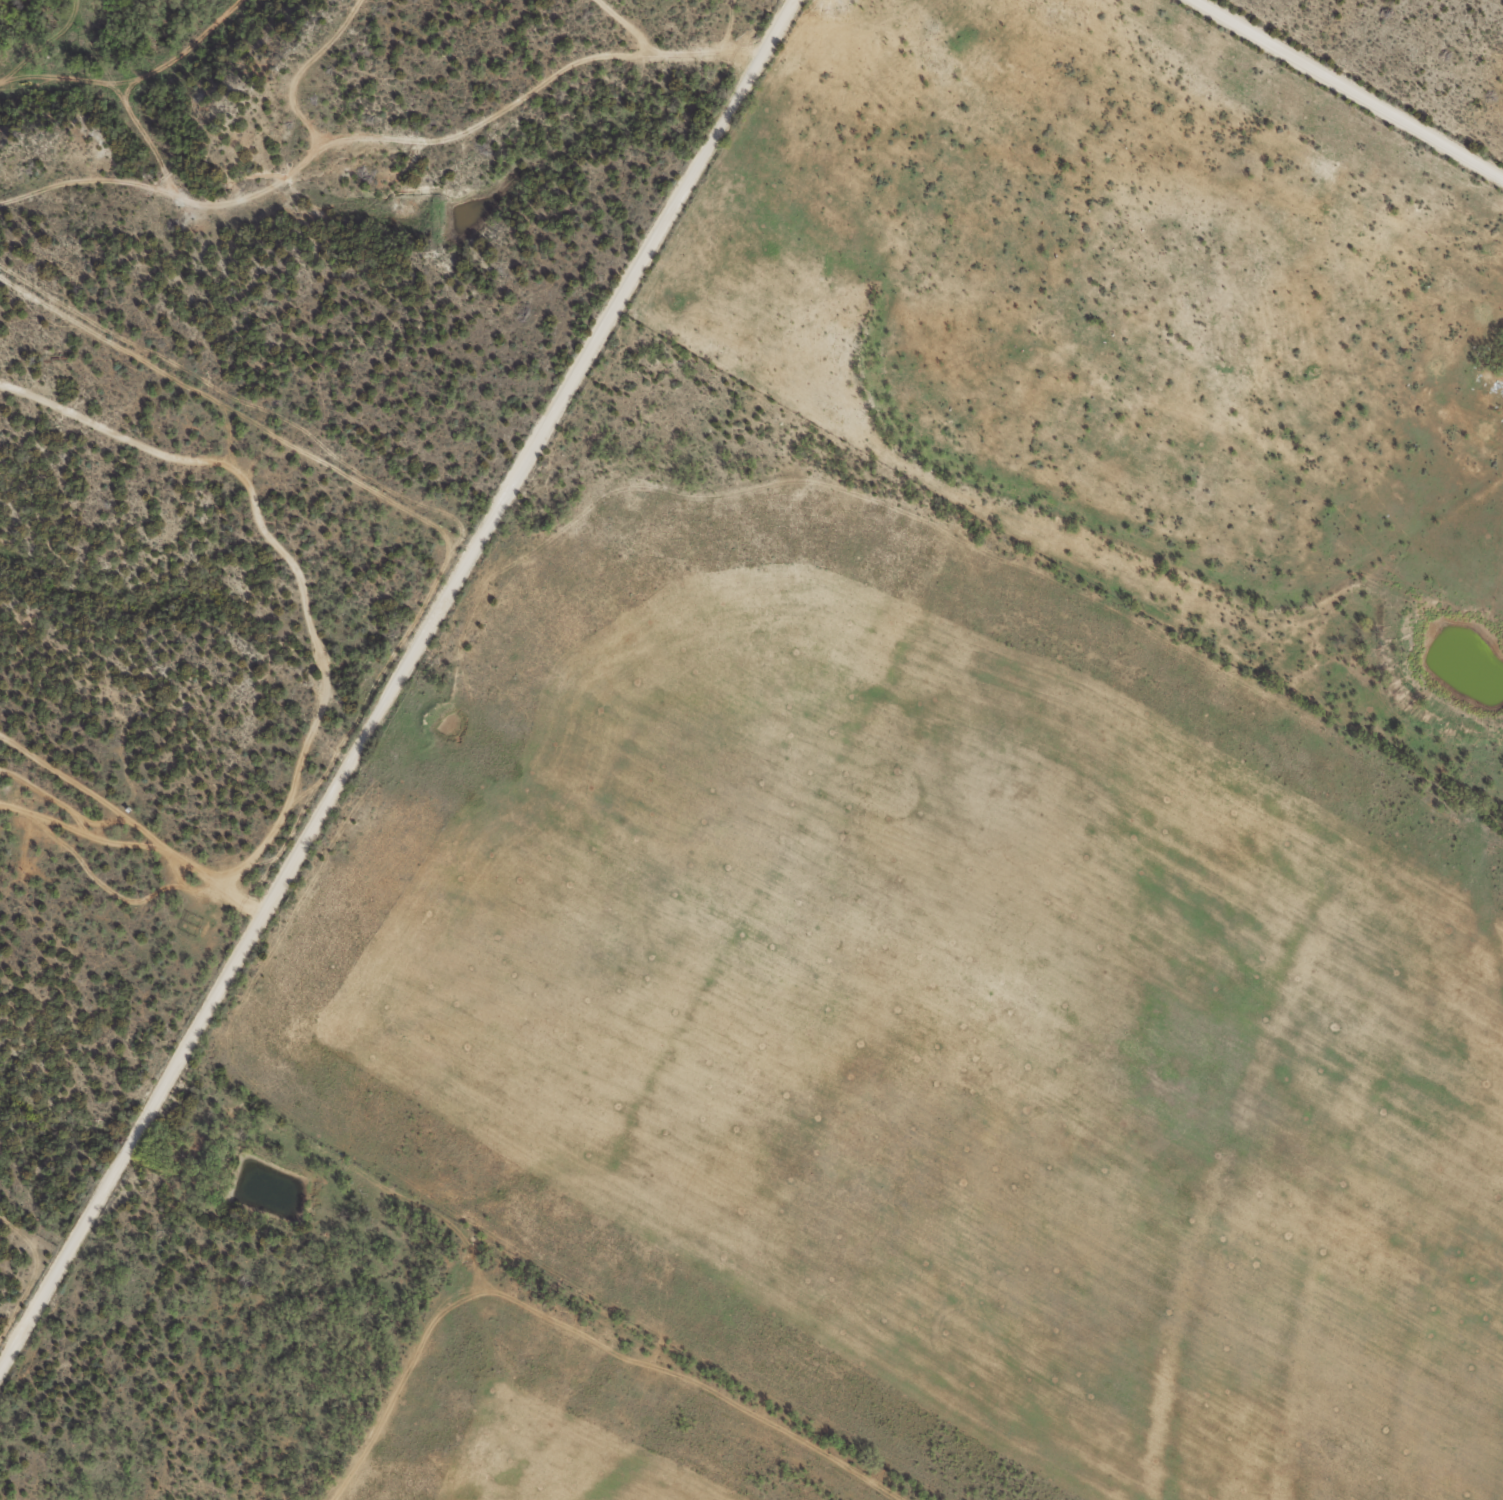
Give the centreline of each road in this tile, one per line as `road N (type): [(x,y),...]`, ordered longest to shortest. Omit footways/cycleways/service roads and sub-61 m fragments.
road 1 (residential): [(0,1432),(214,1076),(234,1010),(744,126),(754,60),(796,0)]
road 2 (residential): [(214,1076),(956,1499)]
road 3 (residential): [(0,197),(89,166),(189,206),(314,196),(419,146),(489,141),(614,45),(734,45),(754,60)]
road 4 (residential): [(1502,165),(1230,0)]

